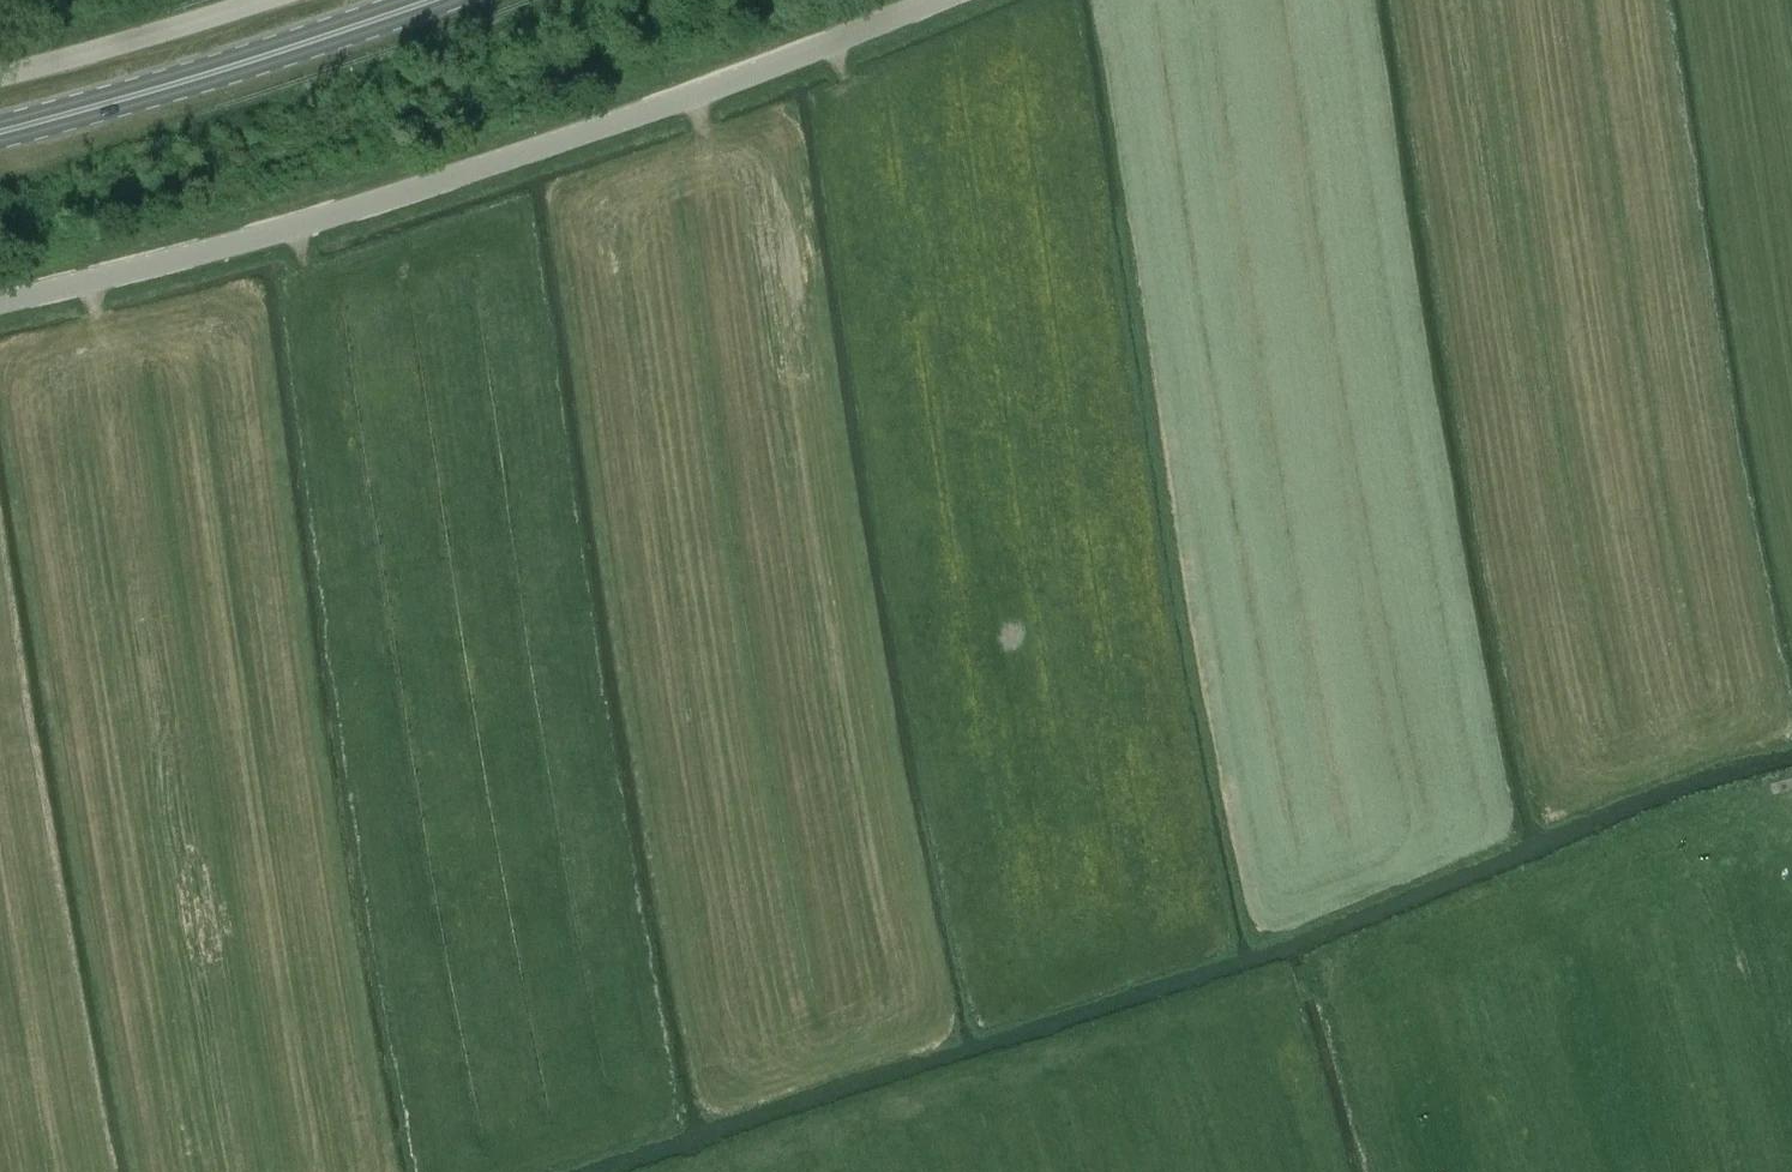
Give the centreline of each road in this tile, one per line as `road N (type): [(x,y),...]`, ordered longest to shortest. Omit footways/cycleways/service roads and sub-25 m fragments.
road 1 (unclassified): [(0,306),(92,287),(613,136),(970,0)]
road 2 (primary): [(0,139),(82,121),(455,0)]
road 3 (unclassified): [(0,77),(269,0)]

